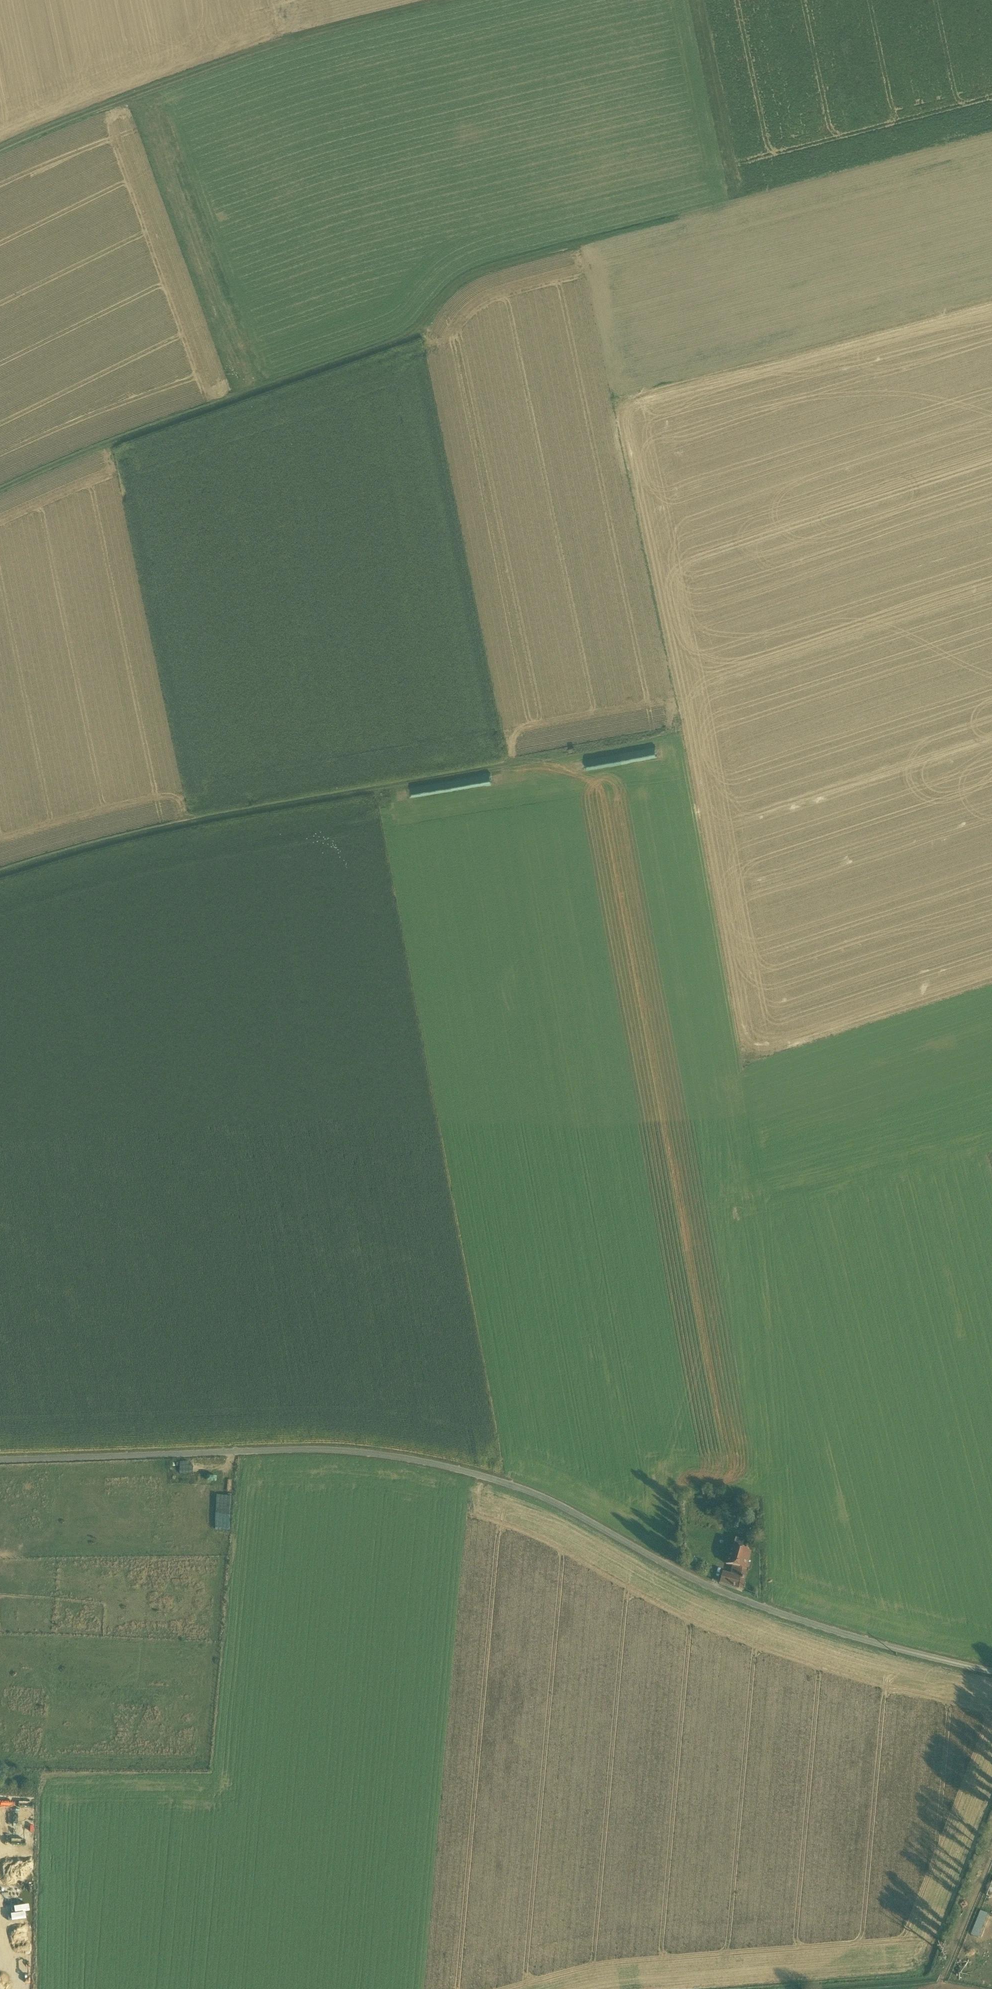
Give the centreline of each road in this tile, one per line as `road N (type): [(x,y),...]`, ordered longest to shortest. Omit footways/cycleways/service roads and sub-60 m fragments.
road 1 (residential): [(0,1457),(378,1454),(471,1473),(525,1491),(703,1584),(833,1632),(991,1669)]
road 2 (track): [(0,487),(431,326),(445,277),(675,216)]
road 3 (track): [(0,870),(133,831),(476,774)]

